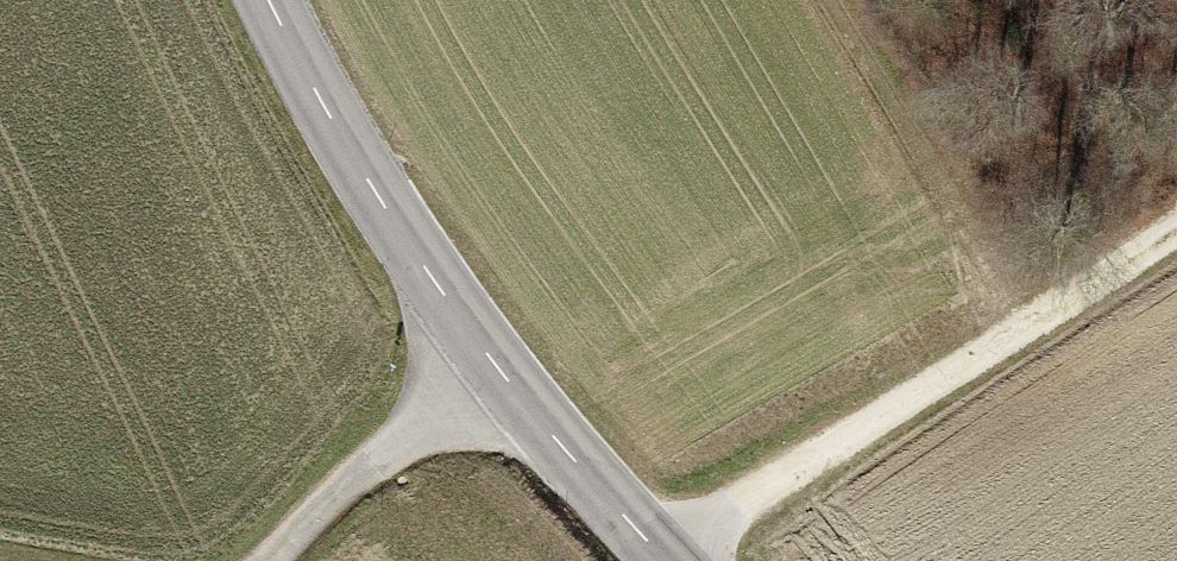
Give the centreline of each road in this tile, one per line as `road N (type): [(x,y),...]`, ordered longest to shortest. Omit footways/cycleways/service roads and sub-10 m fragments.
road 1 (unclassified): [(666,560),(491,358),(428,271),(346,141),(274,0)]
road 2 (track): [(671,560),(736,507),(1176,228)]
road 3 (track): [(849,0),(1042,317)]
road 4 (track): [(271,560),(491,358)]

